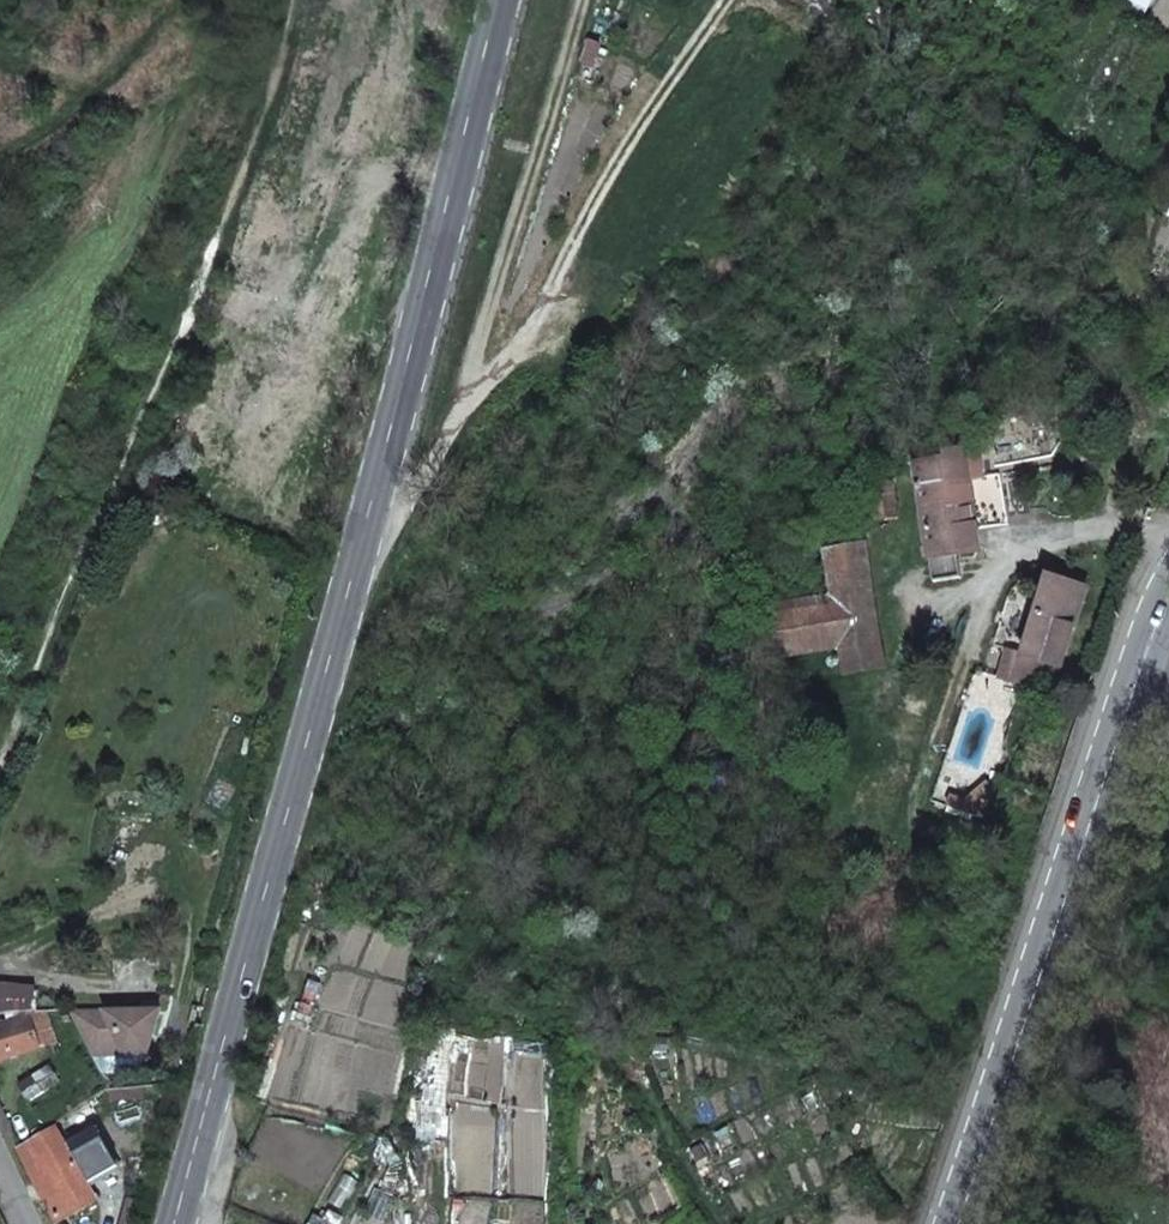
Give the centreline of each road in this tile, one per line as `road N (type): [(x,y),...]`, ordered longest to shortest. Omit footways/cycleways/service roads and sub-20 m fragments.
road 1 (secondary): [(500,0),(181,1223)]
road 2 (secondary): [(1168,593),(1143,650),(954,1223)]
road 3 (track): [(715,0),(619,132),(534,294),(524,347),(417,465),(375,489)]
road 4 (track): [(471,405),(566,110),(593,0)]
road 5 (track): [(1168,305),(1144,305),(1125,274),(1168,139)]

